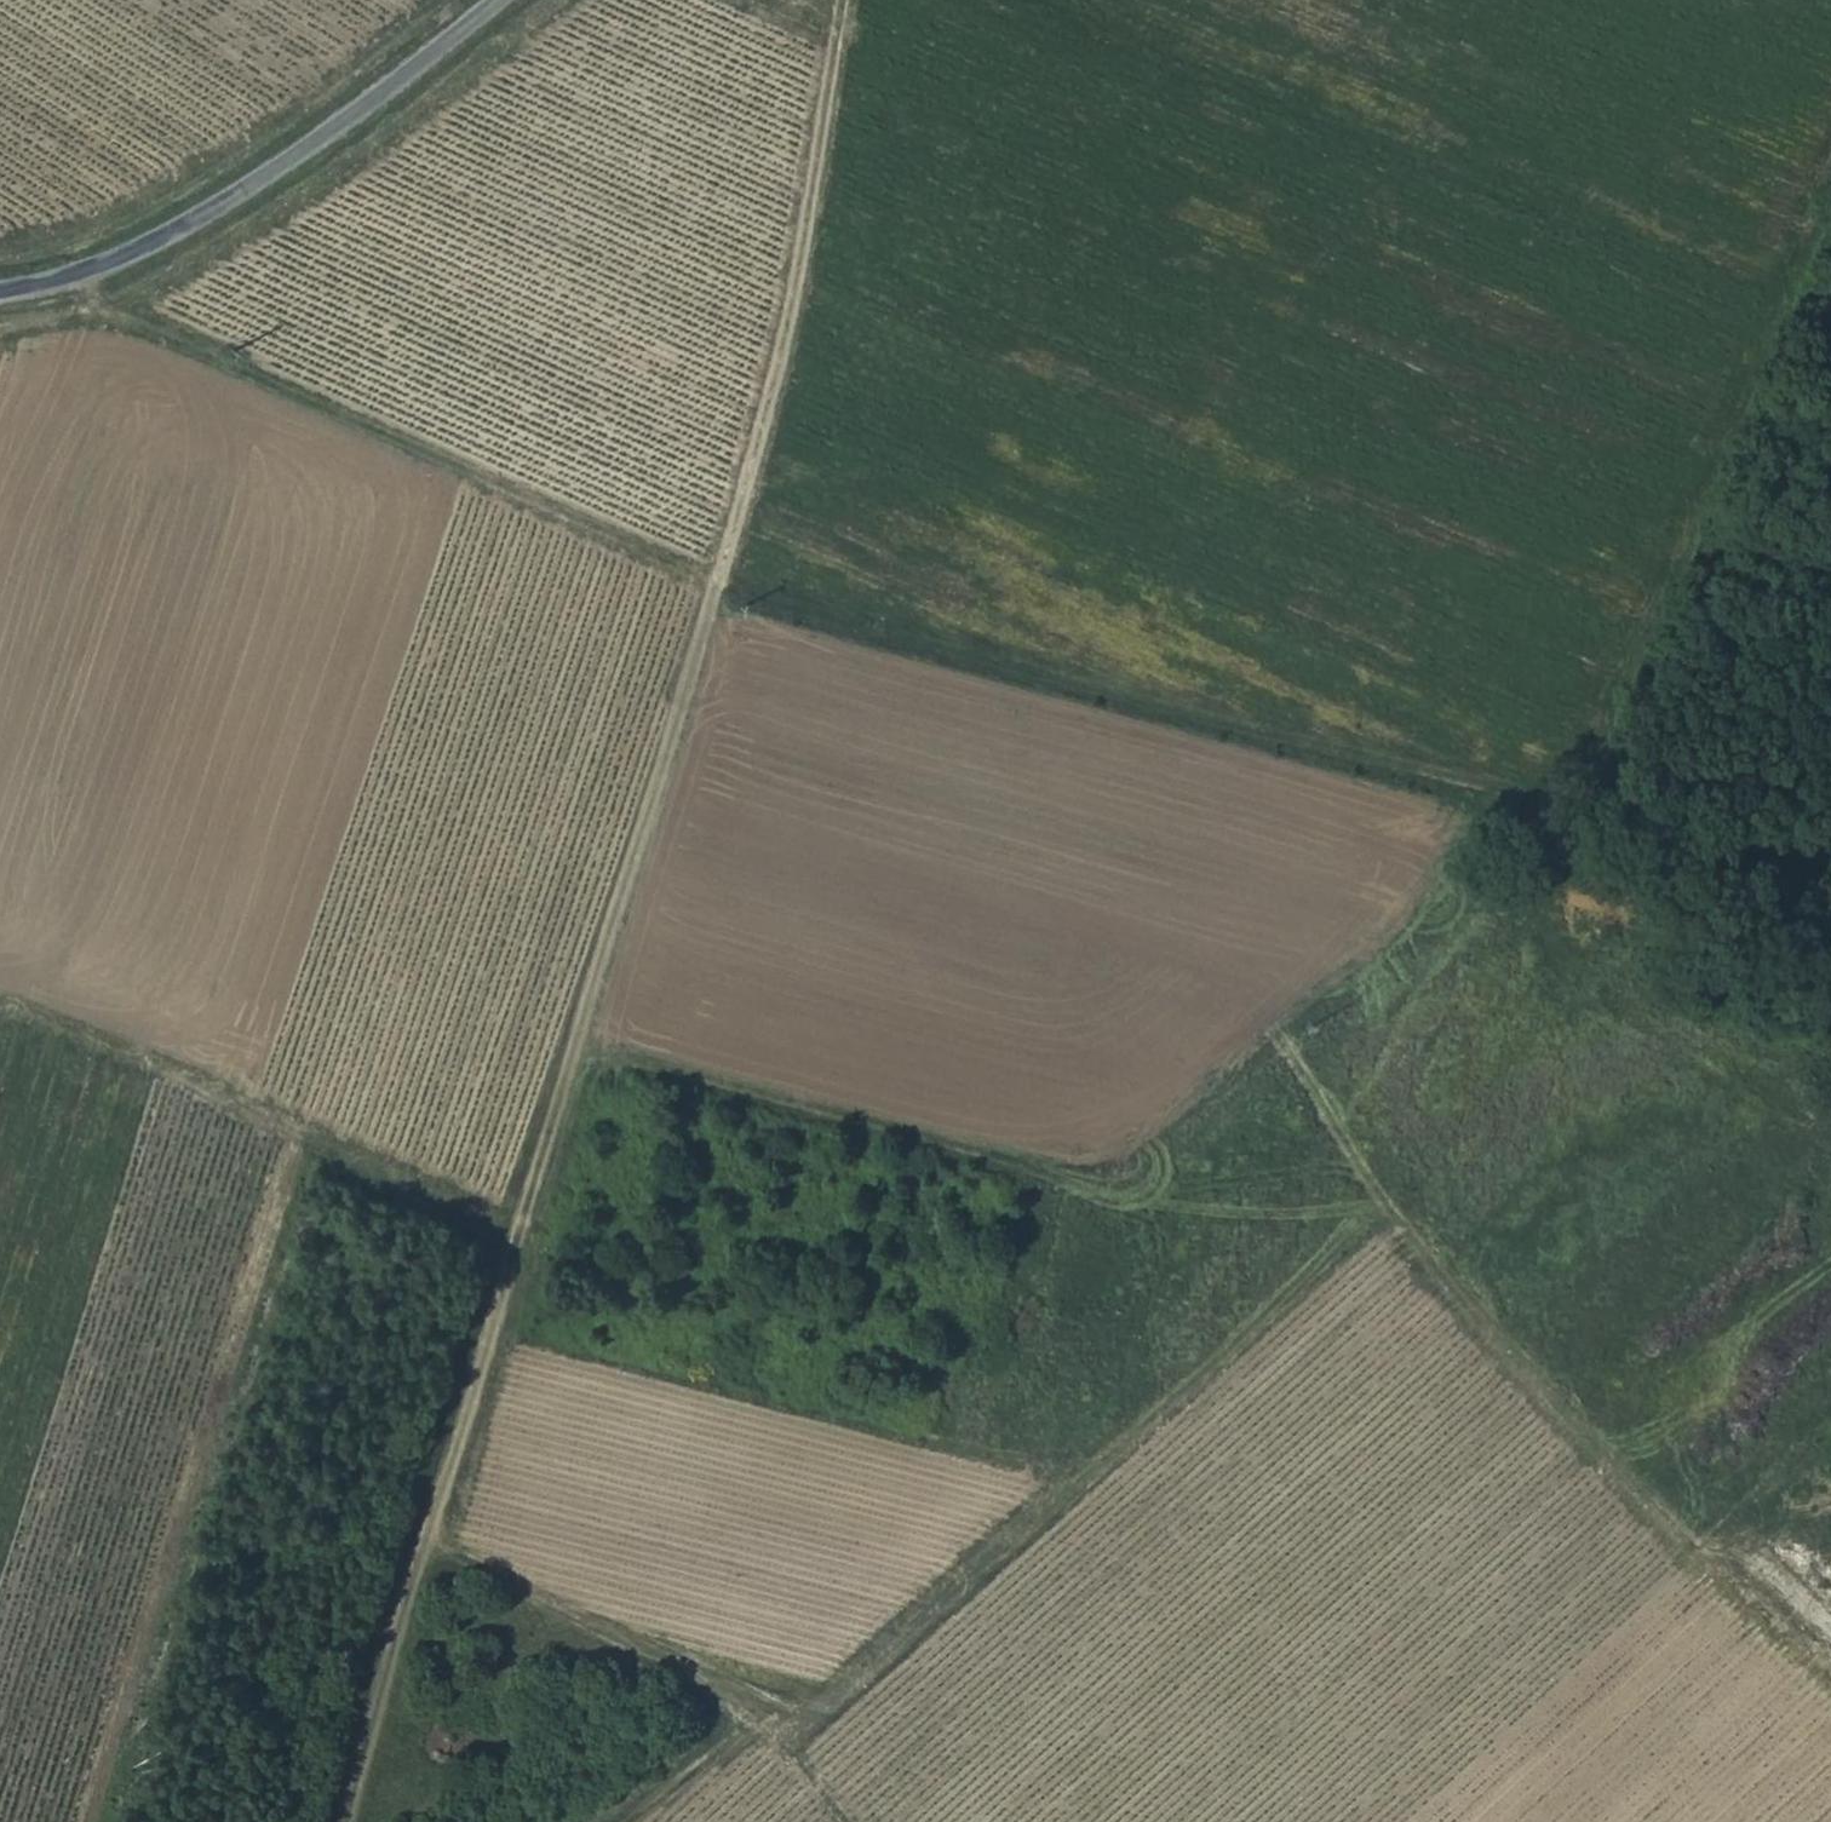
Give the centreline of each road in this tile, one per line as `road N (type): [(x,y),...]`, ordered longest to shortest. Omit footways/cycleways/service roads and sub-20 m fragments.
road 1 (track): [(349,1821),(719,577),(822,152),(846,0)]
road 2 (unclassified): [(0,298),(91,281),(243,202),(499,0)]

